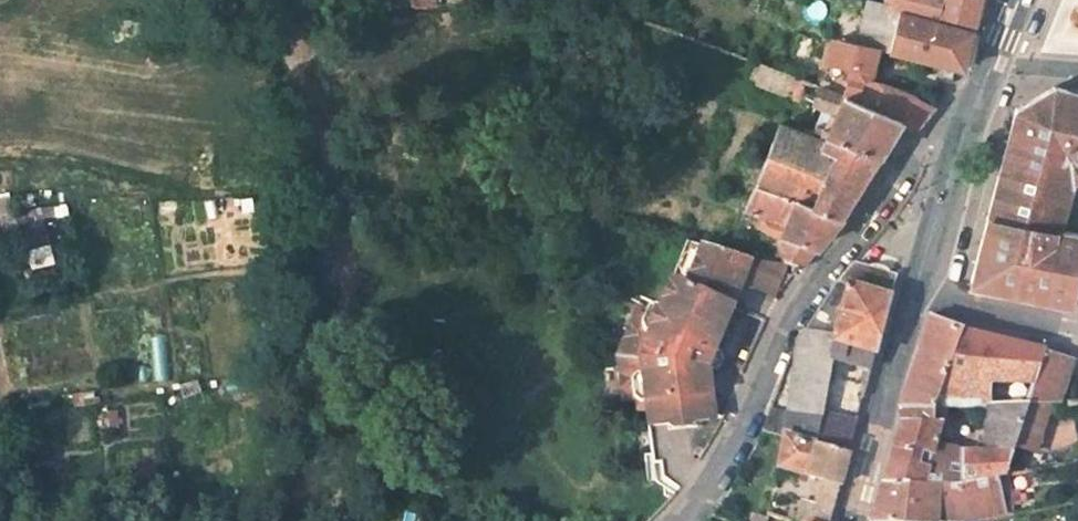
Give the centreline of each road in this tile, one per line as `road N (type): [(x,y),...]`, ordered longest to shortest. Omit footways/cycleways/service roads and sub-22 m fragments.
road 1 (residential): [(678,520),(716,481),(785,332),(926,137),(977,96)]
road 2 (tertiary): [(977,96),(847,520)]

